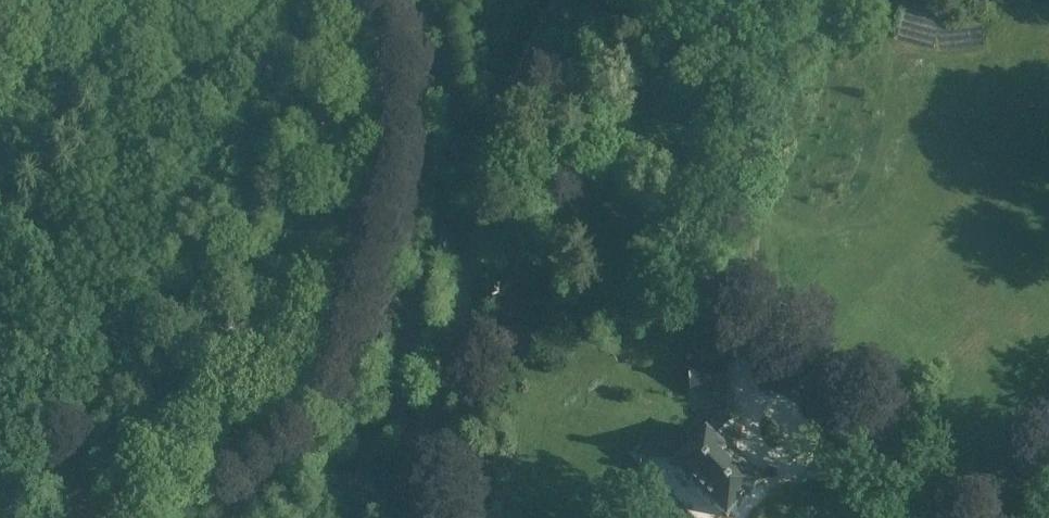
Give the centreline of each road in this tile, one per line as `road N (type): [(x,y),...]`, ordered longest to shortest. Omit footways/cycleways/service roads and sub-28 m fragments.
road 1 (unclassified): [(417,517),(437,367),(483,242),(517,97),(558,0)]
road 2 (track): [(755,187),(669,0)]

